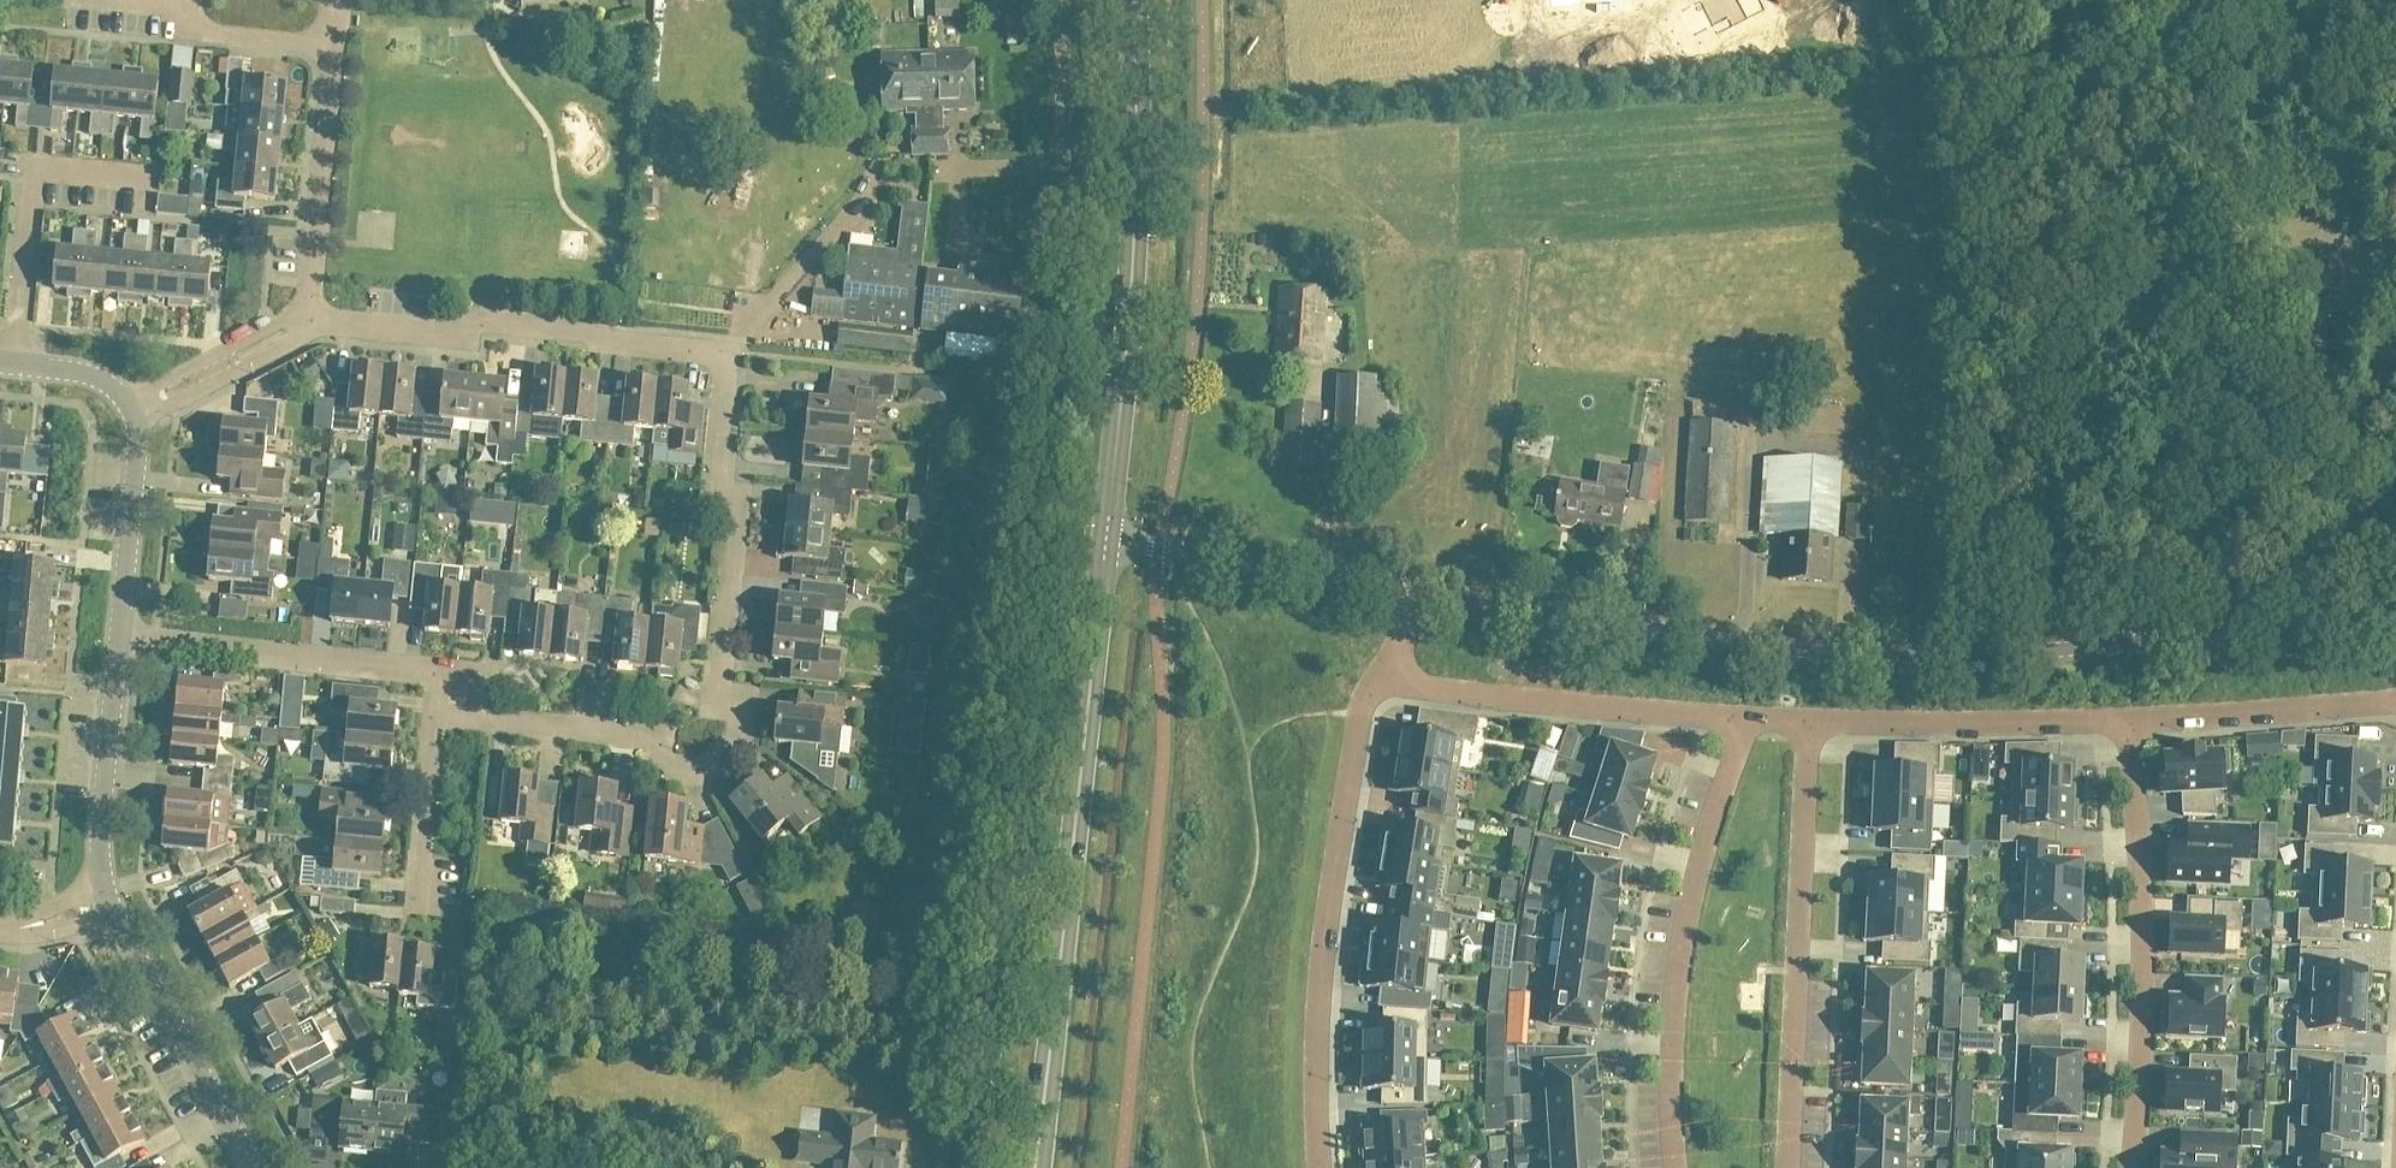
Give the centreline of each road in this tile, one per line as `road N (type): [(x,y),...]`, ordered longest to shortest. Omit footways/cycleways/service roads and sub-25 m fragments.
road 1 (residential): [(481,719),(660,736),(658,767),(701,772),(743,738),(746,701),(716,699),(736,510),(719,441),(726,354),(471,319),(469,338),(303,321)]
road 2 (tertiary): [(2395,615),(1930,658),(1758,647),(1409,587)]
road 3 (secondary): [(1035,1167),(1105,541)]
road 4 (secondary): [(1105,541),(1130,308),(1137,134),(1132,0)]
road 5 (residential): [(1394,681),(1370,691),(1359,711),(1322,946),(1321,1167)]
road 6 (residential): [(1677,1167),(1671,1086),(1679,981),(1695,886),(1745,719)]
road 7 (residential): [(2135,1167),(2142,914),(2129,719)]
road 8 (residential): [(1808,721),(1788,1167)]
road 9 (residential): [(1394,681),(1745,719)]
road 10 (residential): [(439,668),(118,637)]
road 11 (residential): [(1808,721),(2129,719)]
road 12 (tertiary): [(1409,587),(1105,541)]
road 13 (tertiary): [(111,902),(253,1167)]
road 14 (residential): [(303,321),(334,44)]
road 15 (tertiary): [(118,637),(100,845),(111,902)]
road 16 (tertiary): [(131,406),(137,476),(118,637)]
road 17 (residential): [(2189,715),(2395,700)]
road 18 (residential): [(334,44),(171,34),(175,0)]
road 19 (residential): [(418,908),(434,715)]
road 20 (residential): [(303,321),(131,406)]
road 21 (tertiary): [(0,363),(84,373),(131,406)]

